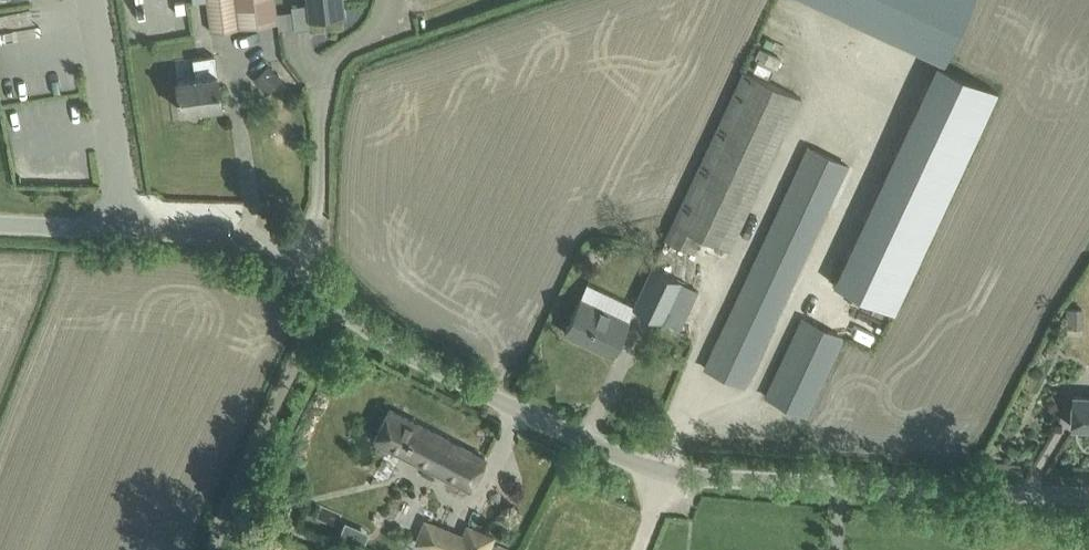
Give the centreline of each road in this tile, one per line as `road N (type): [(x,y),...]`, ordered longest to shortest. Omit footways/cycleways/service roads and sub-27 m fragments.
road 1 (unclassified): [(1088,498),(671,466),(548,425),(464,382),(254,252),(136,225),(0,221)]
road 2 (track): [(326,300),(227,505),(215,549)]

